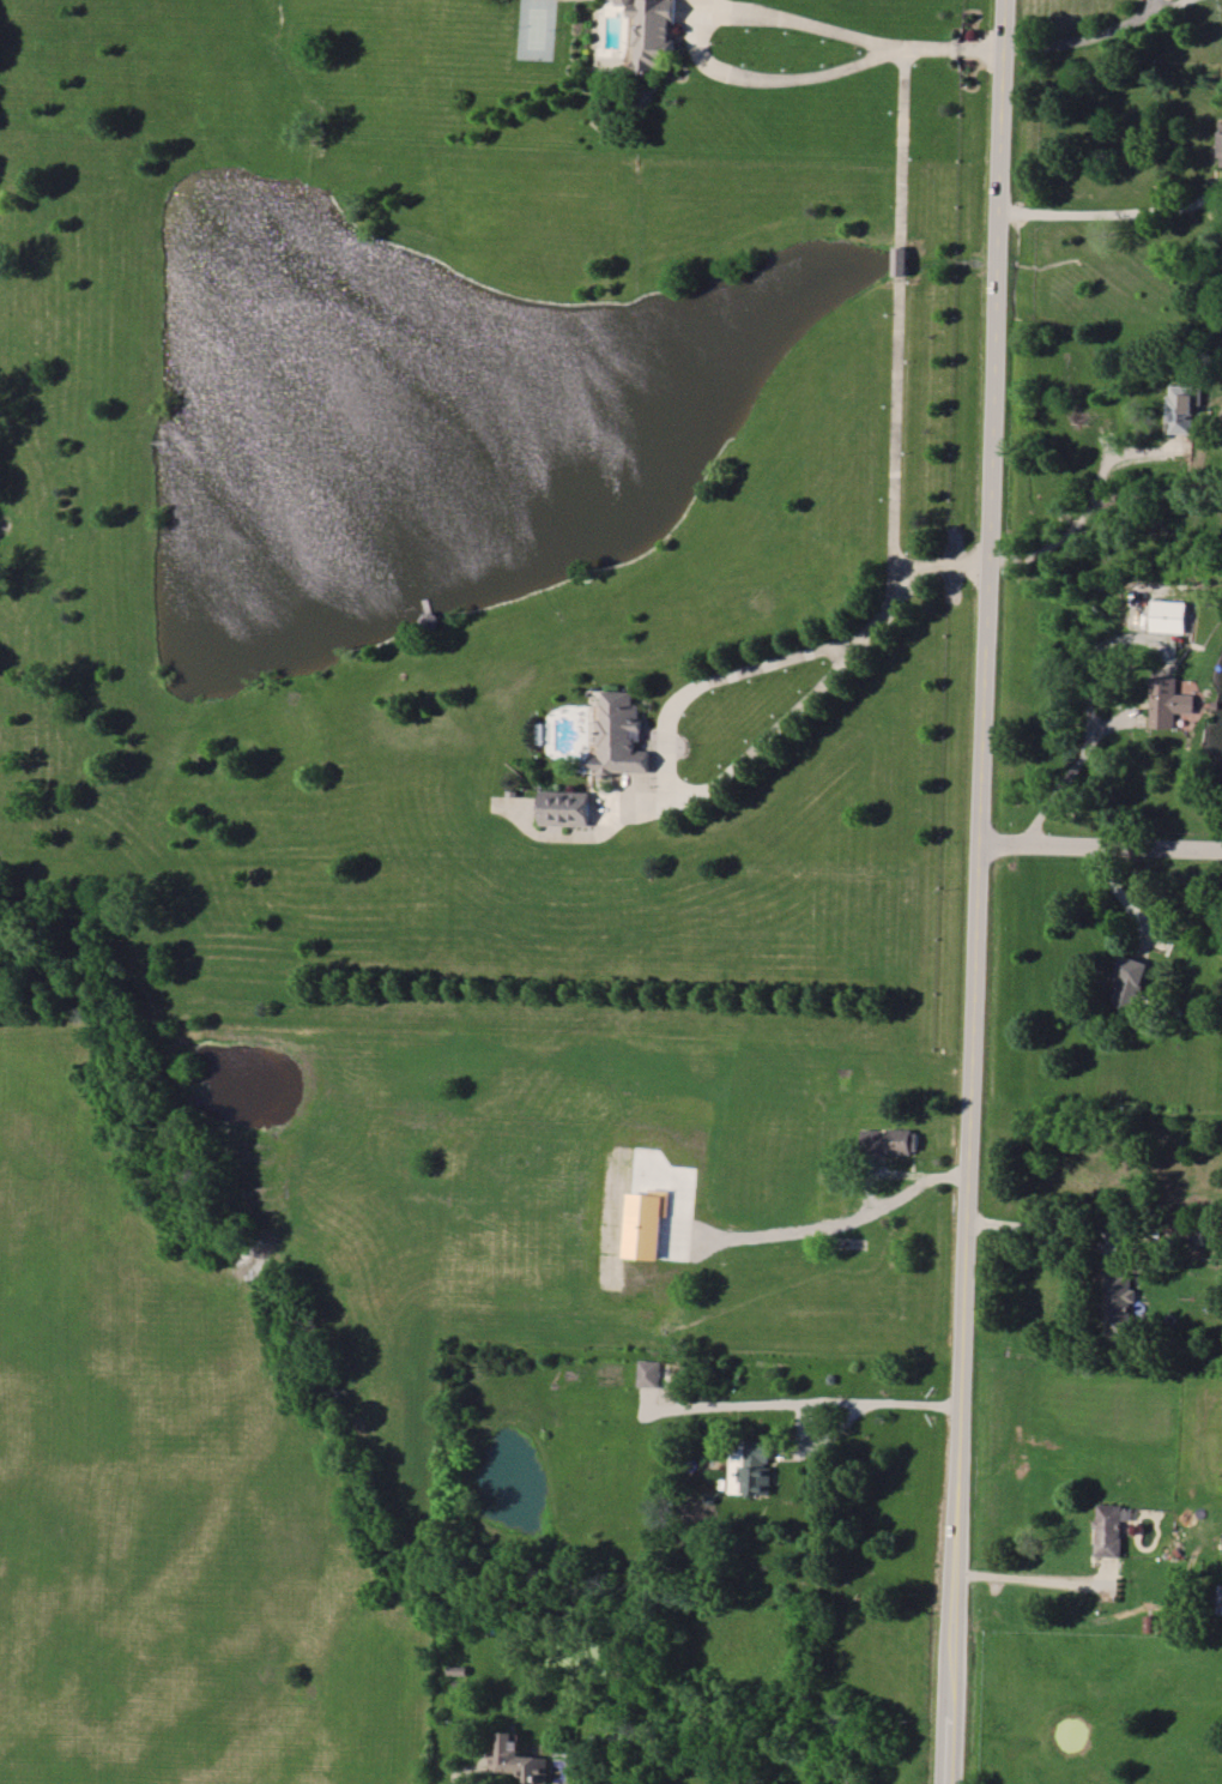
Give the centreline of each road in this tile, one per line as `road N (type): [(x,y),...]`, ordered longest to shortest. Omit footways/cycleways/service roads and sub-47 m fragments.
road 1 (secondary): [(1008,0),(951,1783)]
road 2 (residential): [(981,845),(1221,851)]

